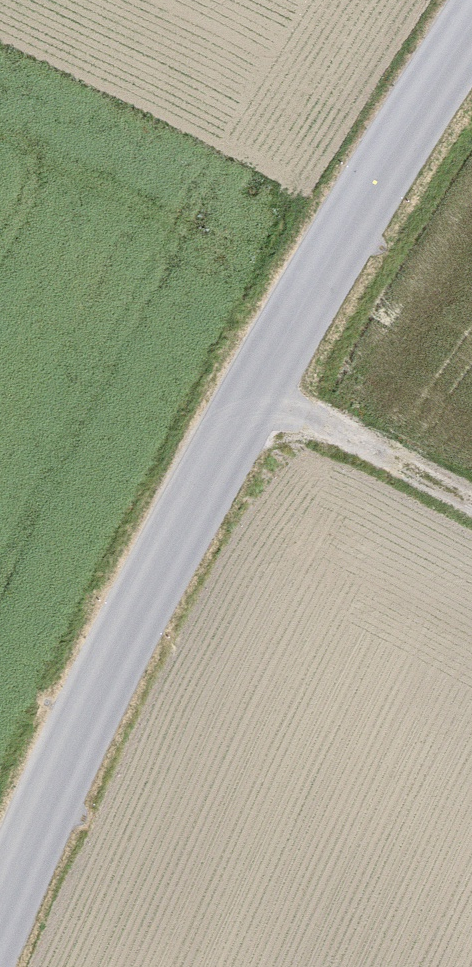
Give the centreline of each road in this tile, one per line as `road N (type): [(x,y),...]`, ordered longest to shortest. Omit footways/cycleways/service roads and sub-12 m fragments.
road 1 (tertiary): [(471,28),(391,146),(252,392),(124,637),(0,916)]
road 2 (track): [(252,392),(471,509)]

